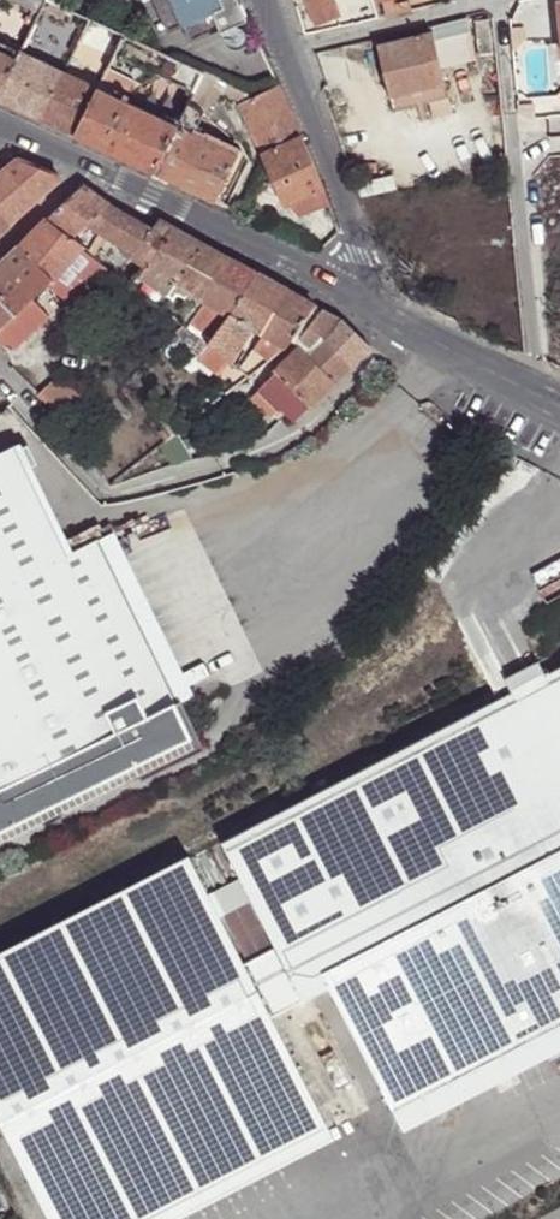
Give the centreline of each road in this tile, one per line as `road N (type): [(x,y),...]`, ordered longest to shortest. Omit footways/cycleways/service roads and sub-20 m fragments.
road 1 (residential): [(499,0),(542,395)]
road 2 (residential): [(352,294),(86,162)]
road 3 (residential): [(283,49),(356,235),(352,294)]
road 4 (residential): [(542,395),(352,294)]
road 5 (residential): [(283,49),(488,0)]
road 6 (residential): [(0,249),(86,162)]

